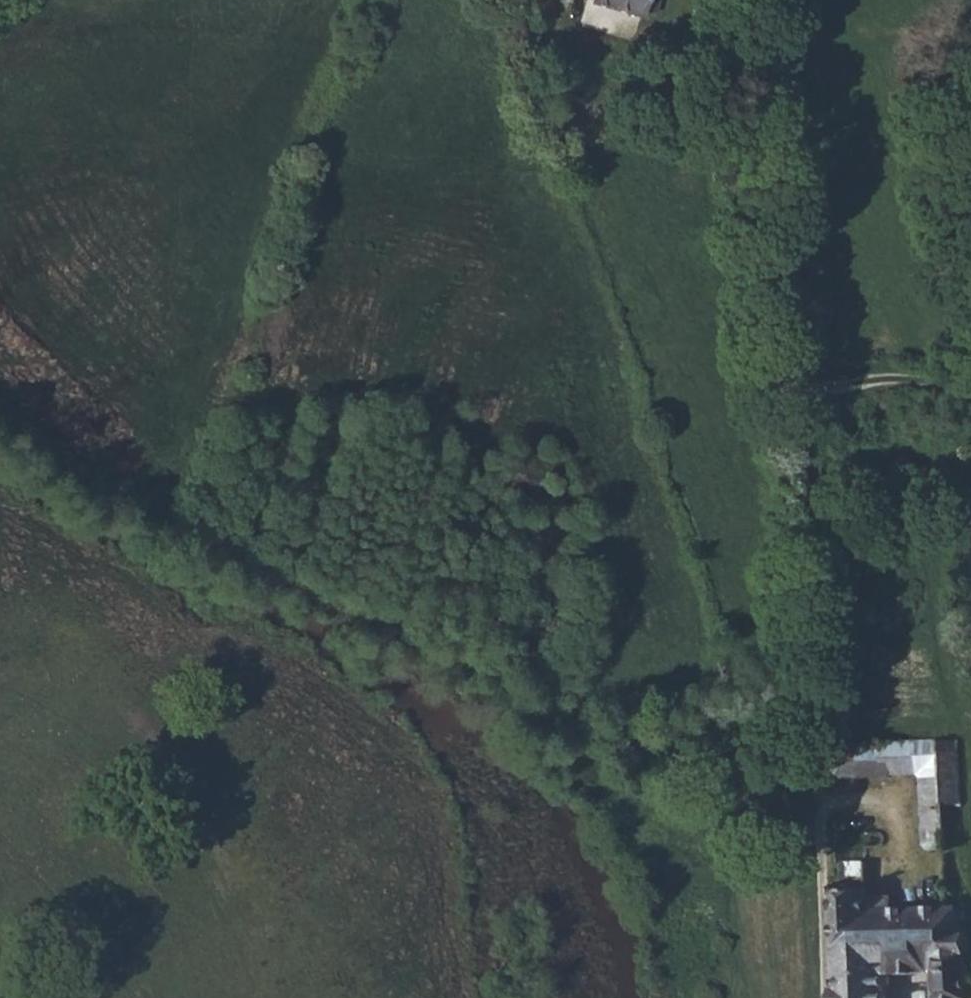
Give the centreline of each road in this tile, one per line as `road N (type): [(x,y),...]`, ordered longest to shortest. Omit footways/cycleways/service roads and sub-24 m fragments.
road 1 (unclassified): [(788,416),(721,0)]

